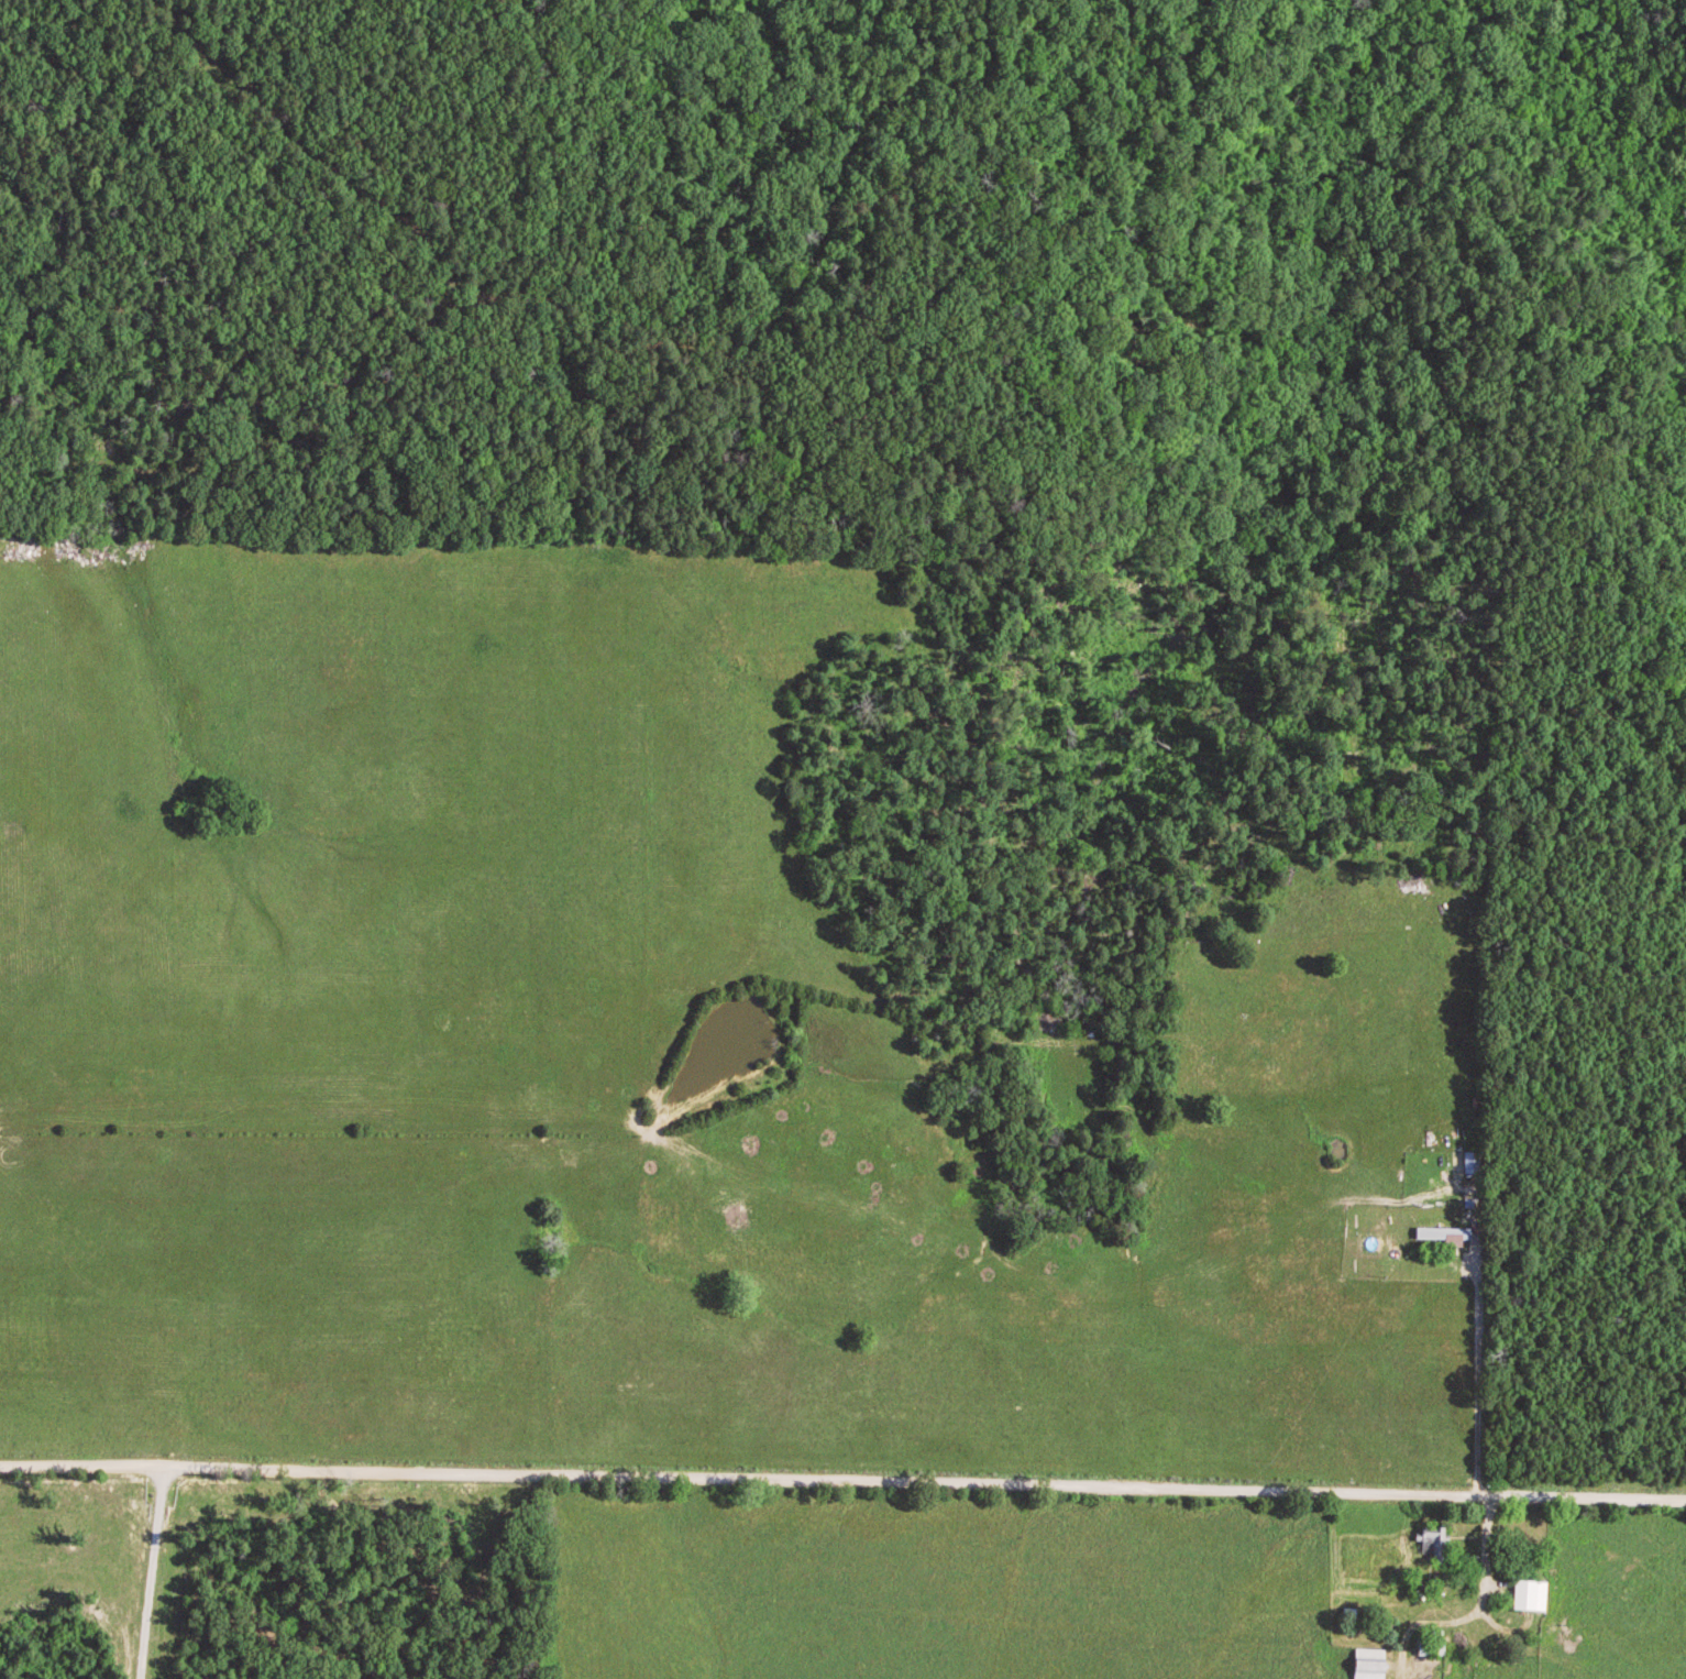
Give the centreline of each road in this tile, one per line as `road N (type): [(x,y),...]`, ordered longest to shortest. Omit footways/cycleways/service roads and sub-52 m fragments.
road 1 (residential): [(0,1468),(1685,1499)]
road 2 (residential): [(1470,1193),(1470,1493)]
road 3 (residential): [(1484,1494),(1477,1603),(1454,1624),(1403,1629),(1394,1678)]

